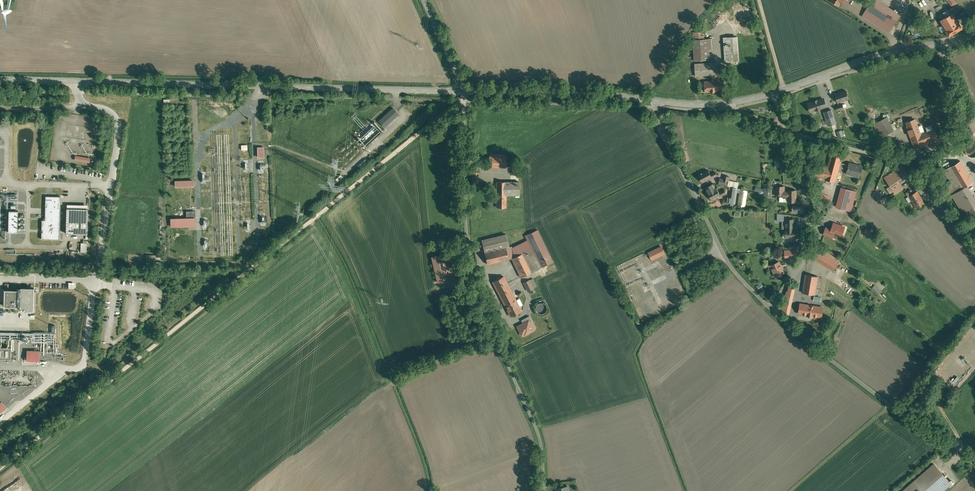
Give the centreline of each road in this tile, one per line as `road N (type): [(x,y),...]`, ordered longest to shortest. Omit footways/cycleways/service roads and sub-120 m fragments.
road 1 (track): [(0,465),(457,101),(457,91)]
road 2 (secondary): [(465,91),(0,80)]
road 3 (unclassified): [(465,91),(468,231),(497,339),(537,434),(546,490)]
road 4 (unclassified): [(786,128),(878,155),(911,156),(934,147),(952,118),(946,43)]
road 5 (unclassified): [(770,308),(884,402),(974,461)]
road 6 (unclassified): [(657,101),(657,120),(729,266),(770,308)]
road 7 (unclassified): [(786,128),(805,171),(807,245),(770,308)]
road 8 (secondary): [(657,101),(465,91)]
road 9 (secondary): [(946,43),(897,50),(777,93)]

